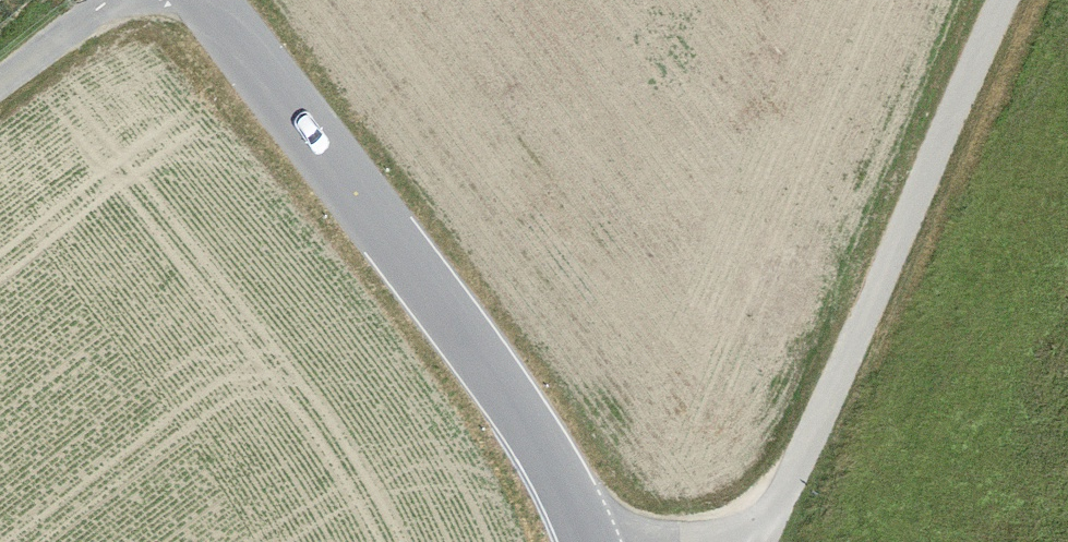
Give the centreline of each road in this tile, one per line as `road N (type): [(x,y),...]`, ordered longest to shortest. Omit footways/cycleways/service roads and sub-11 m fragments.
road 1 (tertiary): [(583,491),(568,437),(222,0)]
road 2 (unclassified): [(794,480),(1004,0)]
road 3 (unclassified): [(794,480),(756,510),(717,521),(664,519),(583,491)]

